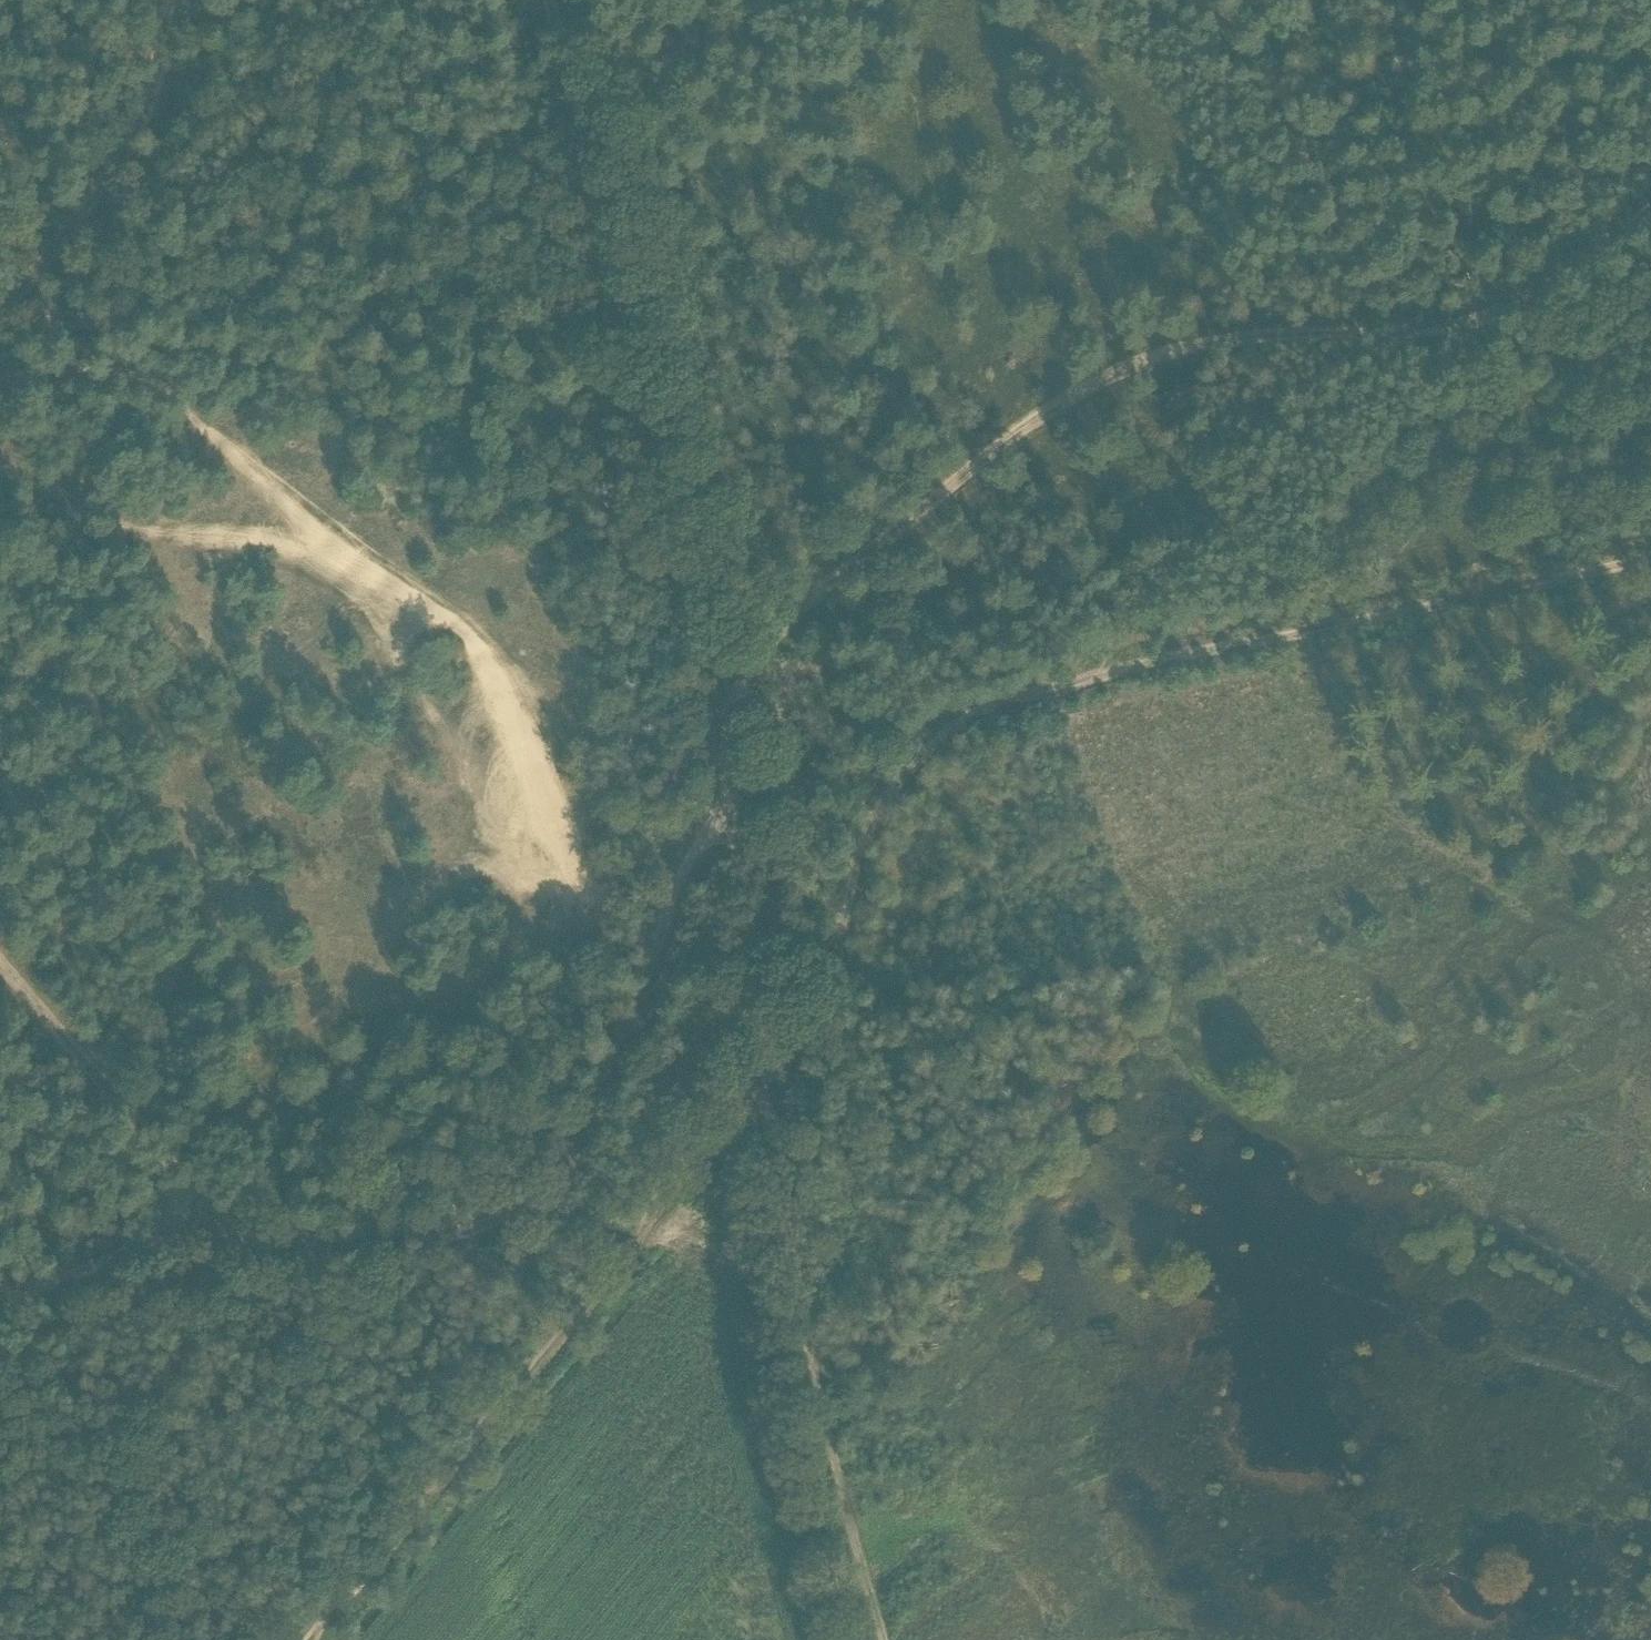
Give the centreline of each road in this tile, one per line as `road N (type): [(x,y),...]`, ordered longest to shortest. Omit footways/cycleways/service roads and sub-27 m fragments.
road 1 (track): [(0,965),(76,1049),(184,1190),(195,1218),(271,1254),(466,1233),(559,1192),(663,941),(726,831)]
road 2 (track): [(749,957),(571,0)]
road 3 (track): [(1186,0),(1434,343),(1116,668)]
road 4 (track): [(703,708),(925,501),(1049,406),(1170,363),(1286,340),(1434,343)]
road 5 (track): [(757,1084),(303,1639)]
road 6 (track): [(1116,668),(928,733),(846,852),(812,1005),(757,1084)]
road 7 (track): [(757,1084),(892,1639)]
road 8 (track): [(0,327),(117,172),(176,0)]
road 9 (track): [(1650,203),(1434,343)]
road 10 (track): [(757,1084),(749,957)]

